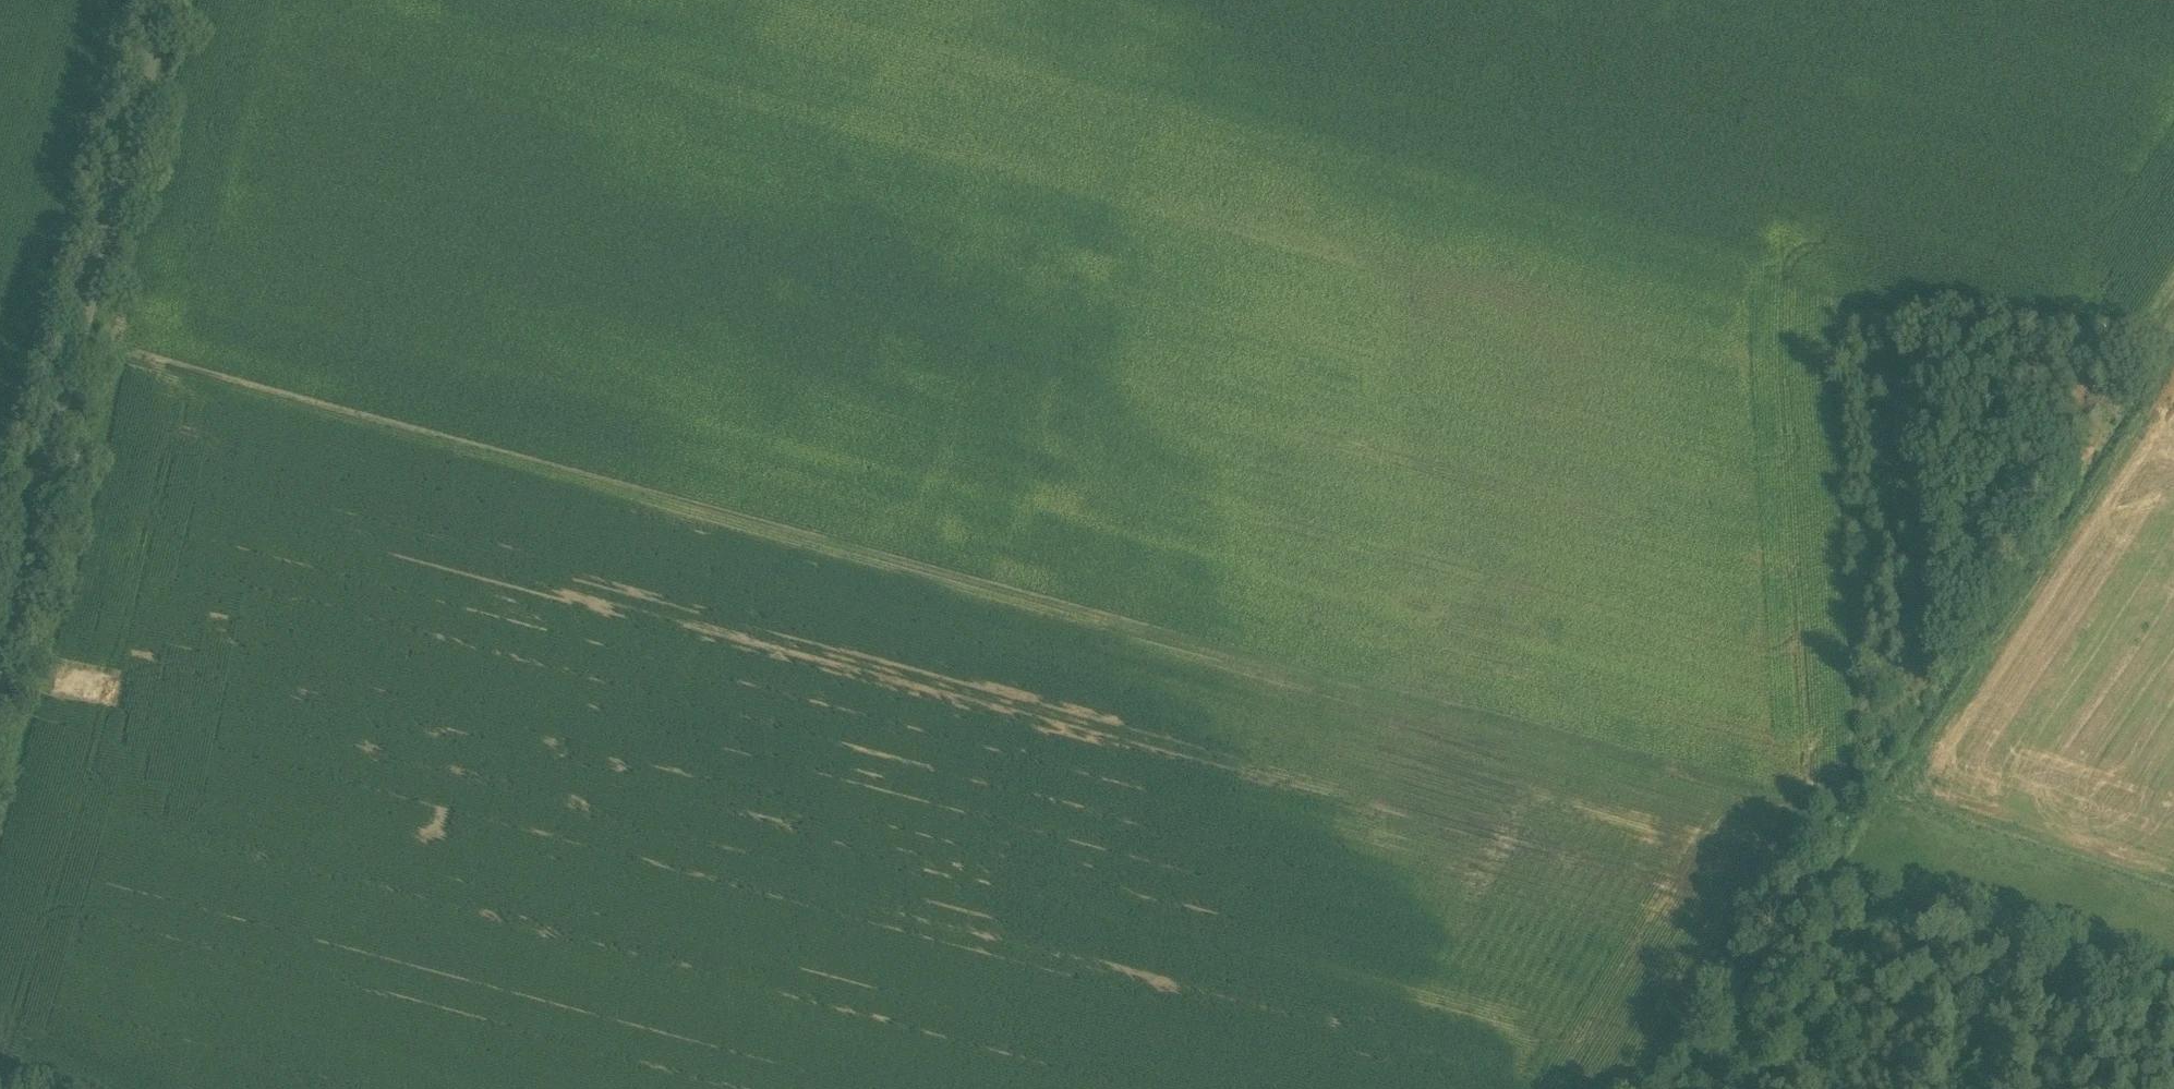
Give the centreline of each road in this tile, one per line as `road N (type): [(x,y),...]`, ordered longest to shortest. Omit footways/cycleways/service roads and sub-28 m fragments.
road 1 (unclassified): [(0,590),(161,0)]

